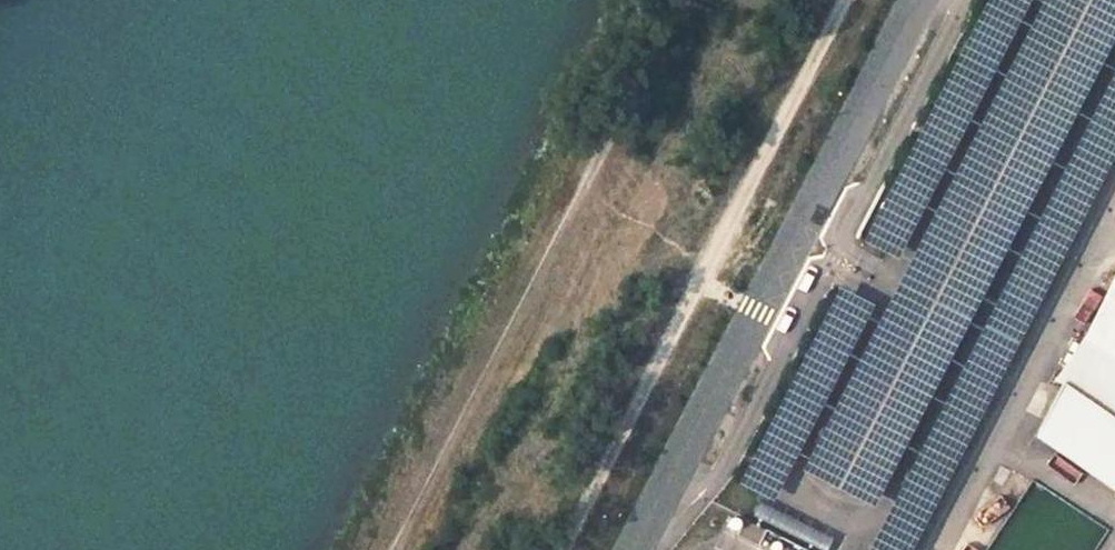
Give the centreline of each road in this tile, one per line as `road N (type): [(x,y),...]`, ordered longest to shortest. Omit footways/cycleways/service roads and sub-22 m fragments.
road 1 (unclassified): [(633,549),(919,0)]
road 2 (track): [(562,549),(845,0)]
road 3 (track): [(396,549),(679,0)]

